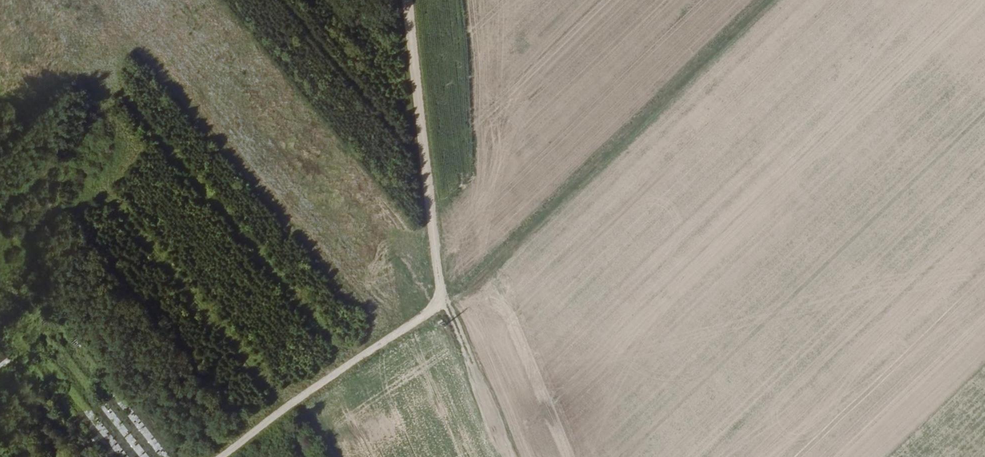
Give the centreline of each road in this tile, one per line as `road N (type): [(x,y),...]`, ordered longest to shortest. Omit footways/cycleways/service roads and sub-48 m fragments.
road 1 (track): [(406,0),(440,305)]
road 2 (unclassified): [(440,305),(287,410)]
road 3 (track): [(509,456),(440,305)]

